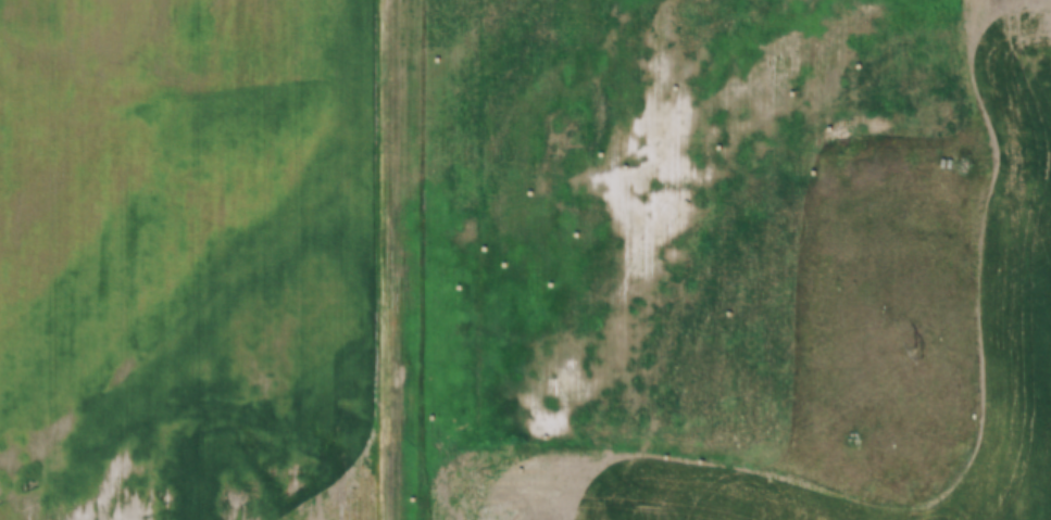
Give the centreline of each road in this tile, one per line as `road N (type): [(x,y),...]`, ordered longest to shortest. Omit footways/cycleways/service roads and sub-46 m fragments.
road 1 (track): [(401,519),(395,210),(408,119),(405,0)]

